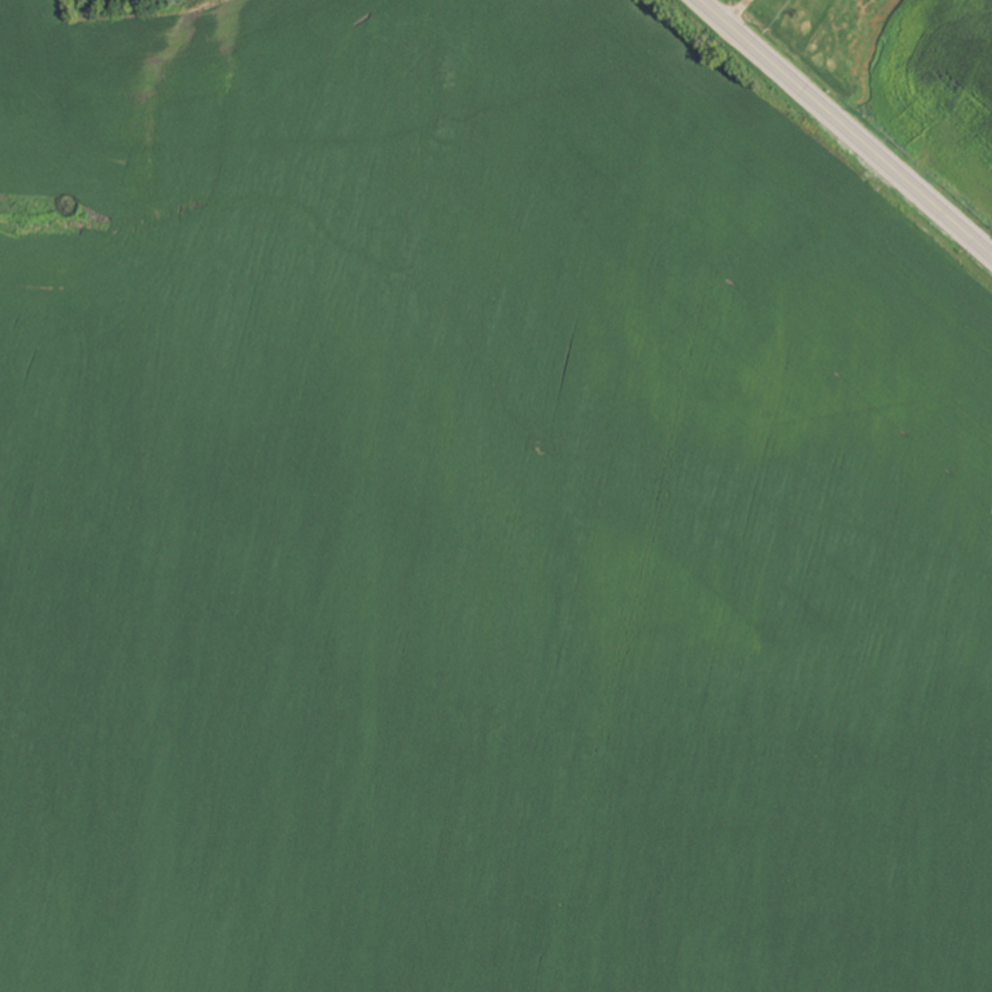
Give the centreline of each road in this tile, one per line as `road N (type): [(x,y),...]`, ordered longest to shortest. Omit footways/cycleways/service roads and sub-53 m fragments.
road 1 (primary): [(991,269),(687,0)]

